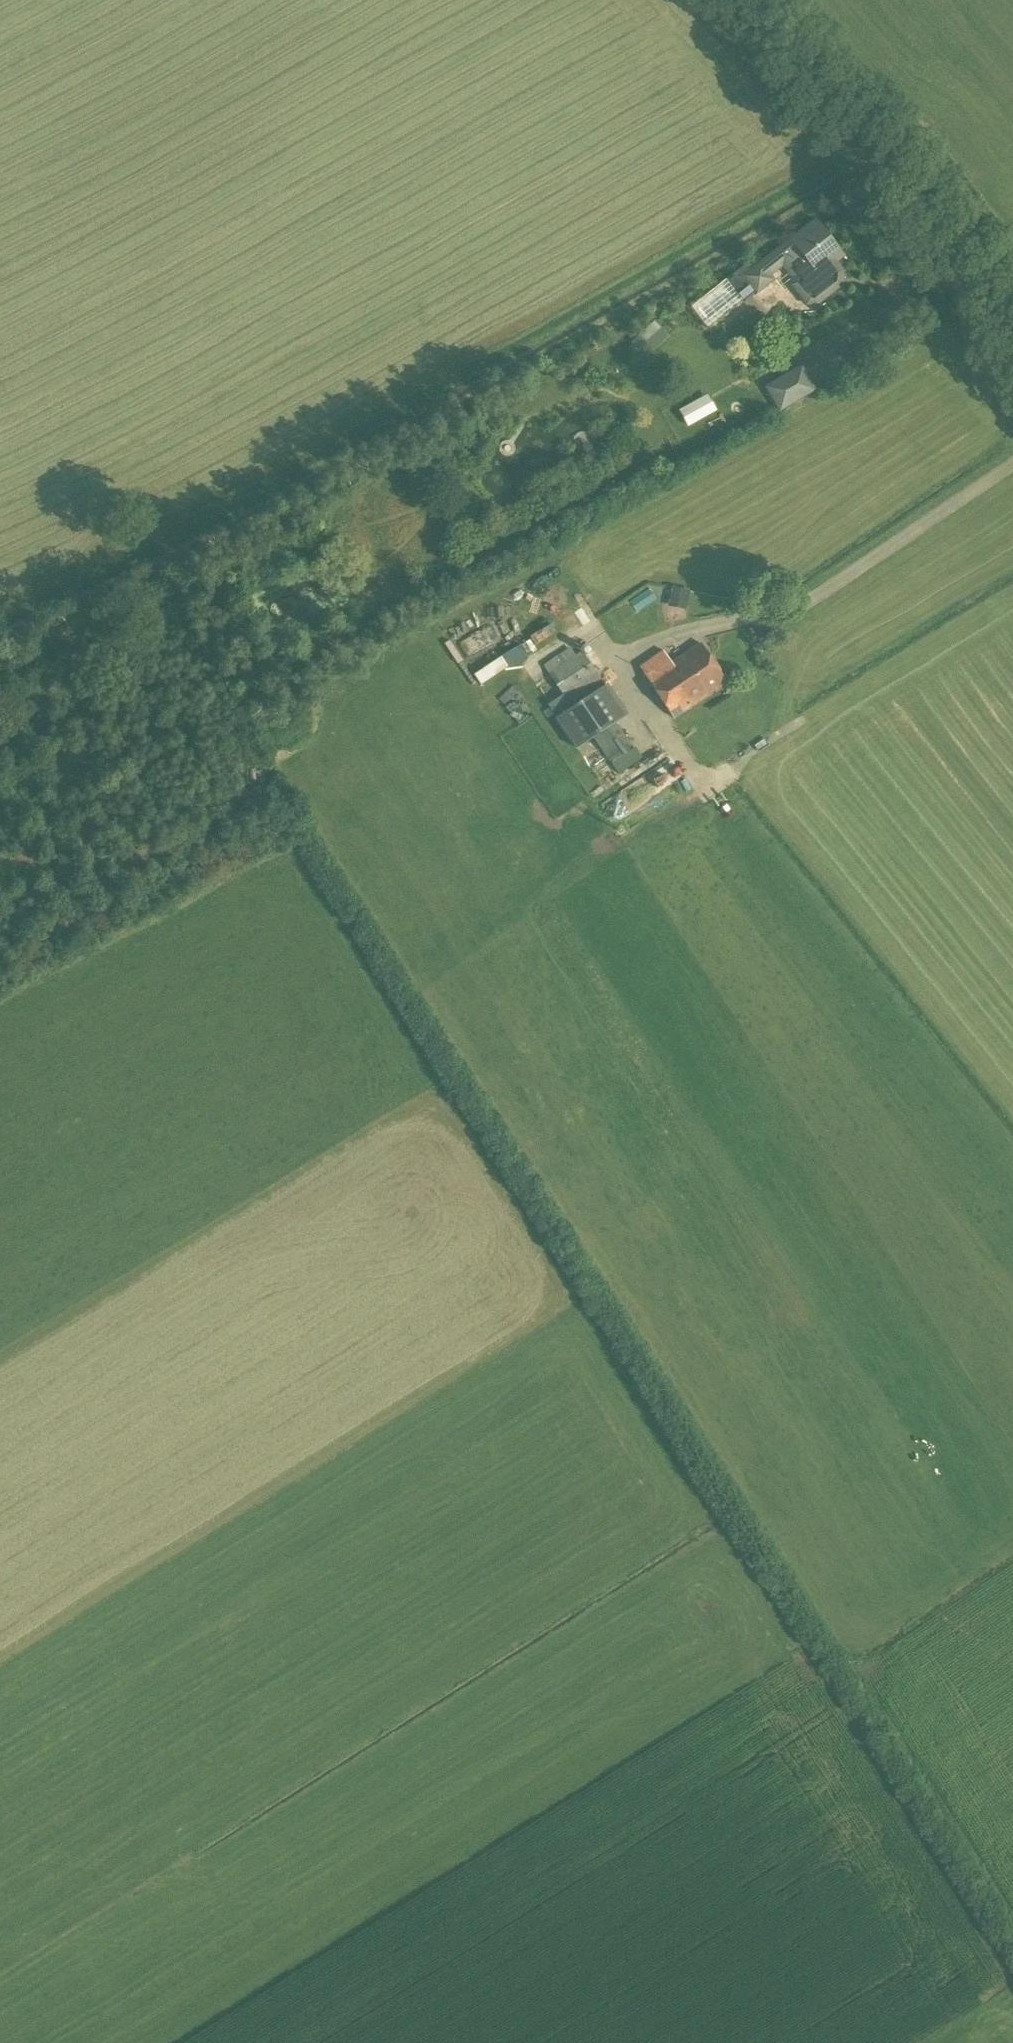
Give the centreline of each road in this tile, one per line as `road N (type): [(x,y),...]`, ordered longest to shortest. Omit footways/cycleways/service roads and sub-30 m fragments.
road 1 (tertiary): [(1012,329),(749,0)]

